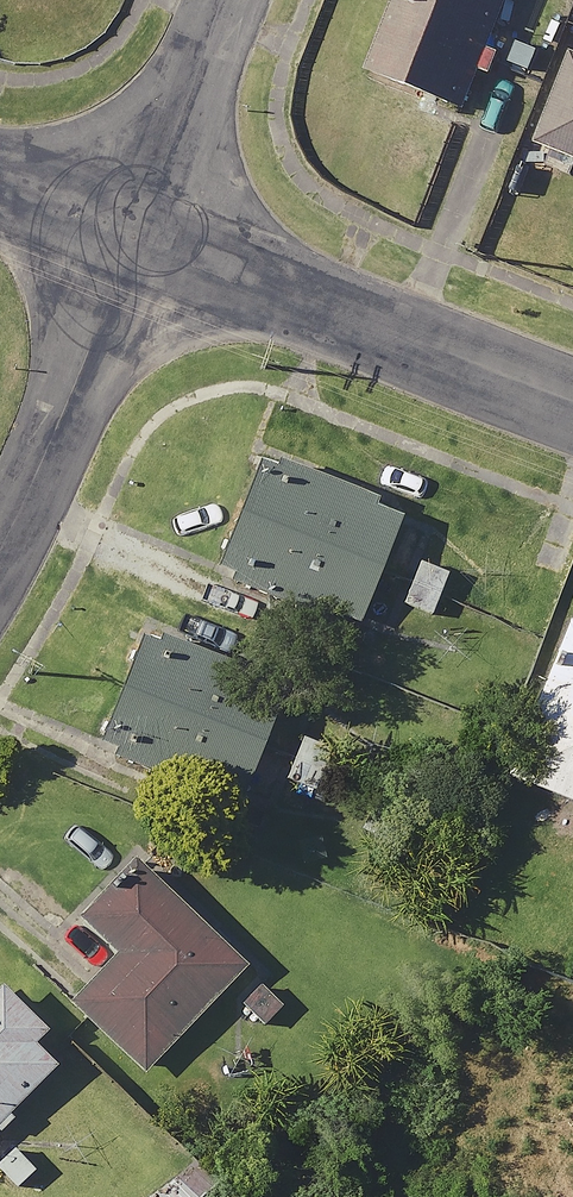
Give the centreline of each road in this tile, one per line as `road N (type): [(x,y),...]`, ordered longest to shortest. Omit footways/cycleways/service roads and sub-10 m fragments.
road 1 (residential): [(133,233),(572,408)]
road 2 (residential): [(0,547),(133,233)]
road 3 (residential): [(225,0),(133,233)]
road 4 (residential): [(0,182),(133,233)]

